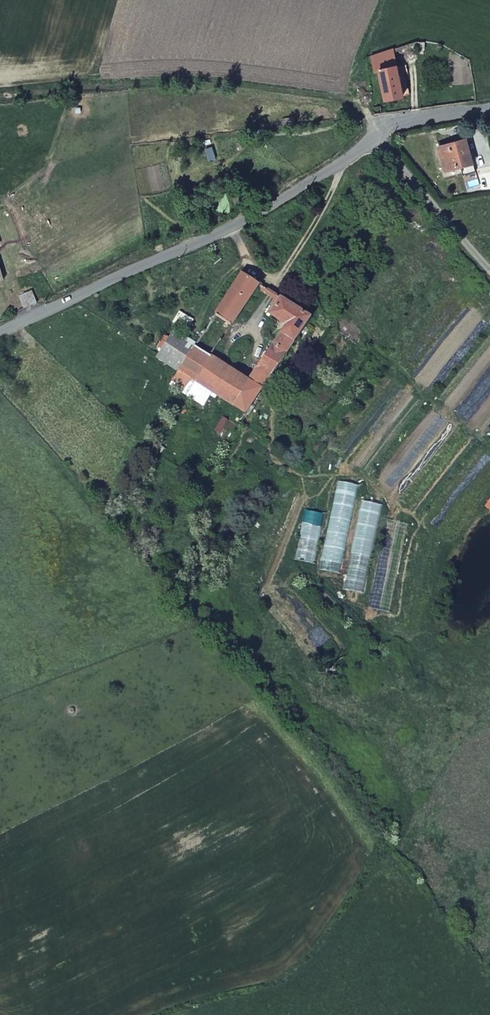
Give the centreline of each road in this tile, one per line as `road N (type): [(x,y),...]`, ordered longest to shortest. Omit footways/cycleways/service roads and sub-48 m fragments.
road 1 (unclassified): [(0,333),(230,228),(374,134)]
road 2 (unclassified): [(374,134),(489,271)]
road 3 (unclassified): [(374,134),(394,122),(489,108)]

